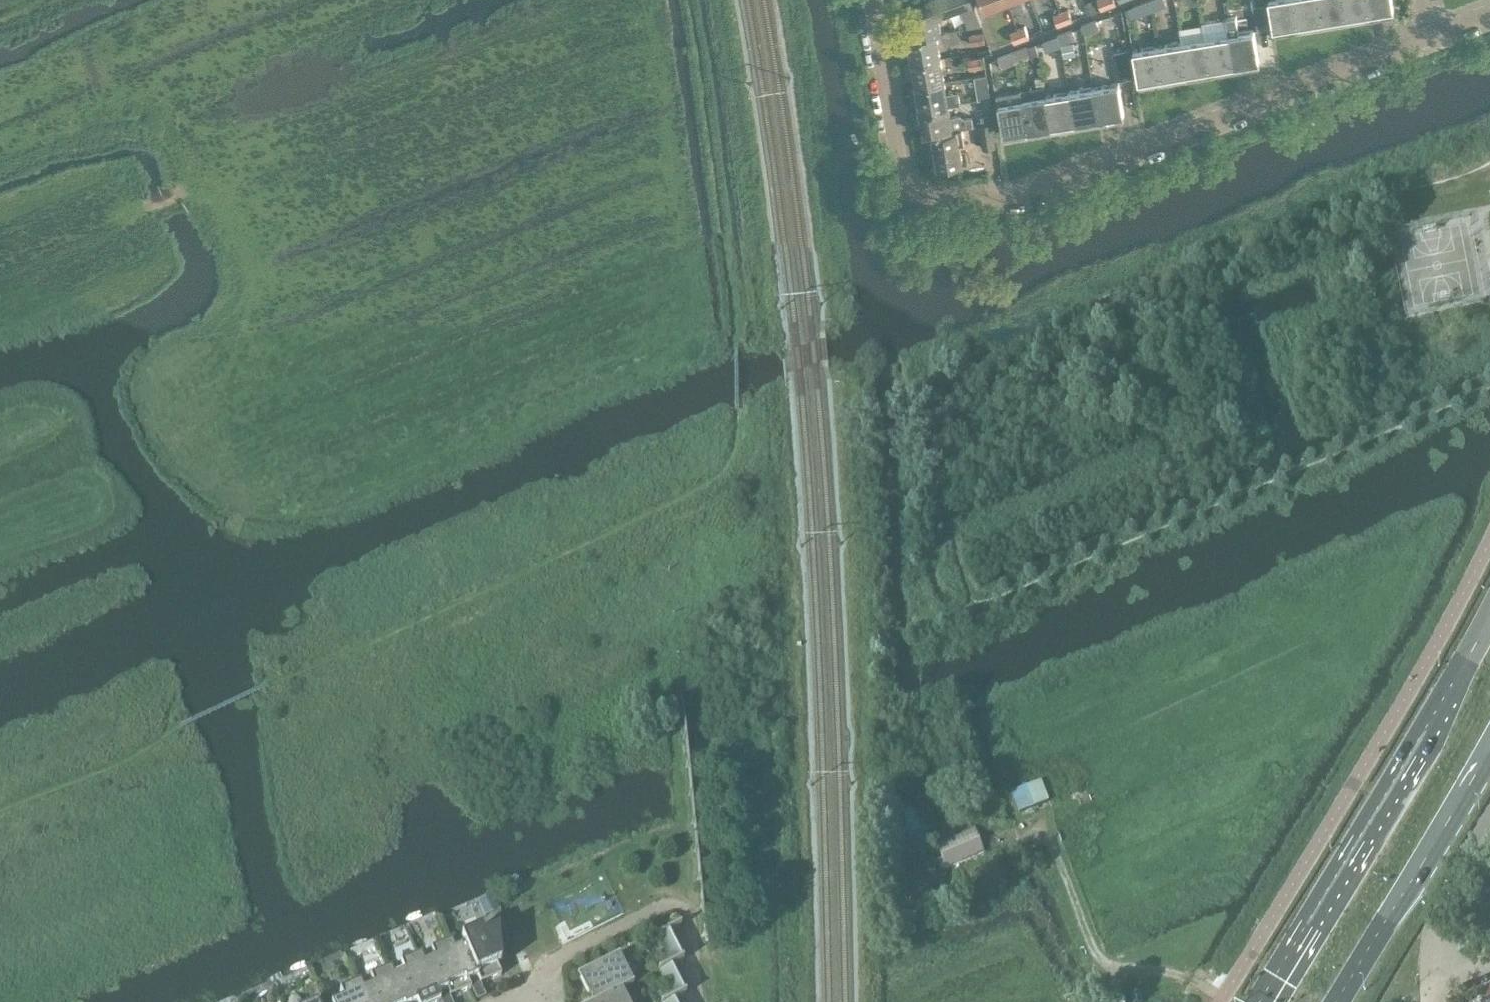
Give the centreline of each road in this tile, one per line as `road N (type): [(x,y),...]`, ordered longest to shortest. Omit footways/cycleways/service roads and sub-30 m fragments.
road 1 (residential): [(1436,41),(1011,196),(915,189),(879,0)]
road 2 (primary): [(1489,623),(1265,1001)]
road 3 (track): [(1028,827),(1066,875),(1093,952),(1106,966),(1164,970),(1231,1001)]
road 4 (primary): [(1339,1001),(1489,755)]
road 5 (residential): [(697,1001),(692,919),(685,911),(672,909),(559,961),(547,982)]
road 6 (unclassified): [(1428,968),(1447,891),(1489,818)]

